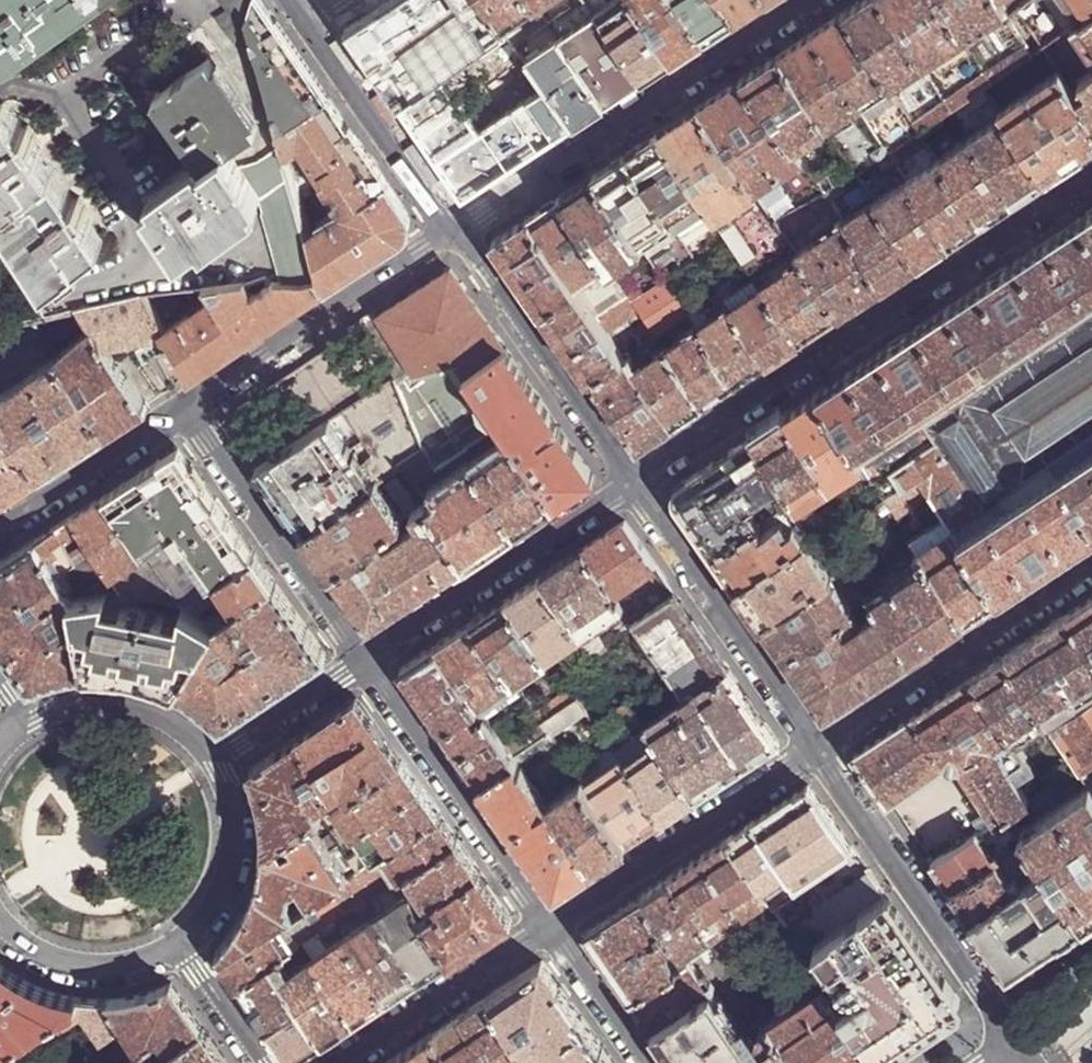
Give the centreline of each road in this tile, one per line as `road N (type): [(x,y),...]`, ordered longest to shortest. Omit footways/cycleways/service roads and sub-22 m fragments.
road 1 (residential): [(1091,176),(636,480)]
road 2 (residential): [(457,230),(810,0)]
road 3 (residential): [(818,747),(1091,567)]
road 4 (residential): [(636,480),(364,658)]
road 5 (residential): [(364,658),(549,925)]
road 6 (residential): [(186,406),(457,230)]
road 7 (residential): [(818,747),(636,480)]
road 8 (residential): [(549,925),(818,747)]
road 9 (residential): [(995,1005),(818,747)]
road 10 (residential): [(186,406),(364,658)]
road 11 (residential): [(636,480),(457,230)]
road 12 (residential): [(457,230),(307,17)]
road 13 (residential): [(340,1062),(549,925)]
road 14 (residential): [(0,527),(186,406)]
road 15 (residential): [(214,757),(169,720),(113,702),(55,710),(24,726)]
road 16 (residential): [(186,946),(222,904),(238,856),(234,805),(214,757)]
road 17 (residential): [(0,932),(40,962),(91,976),(144,969),(186,946)]
road 18 (residential): [(364,658),(214,757)]
road 19 (residential): [(549,925),(646,1062)]
road 20 (residential): [(264,1062),(186,946)]

